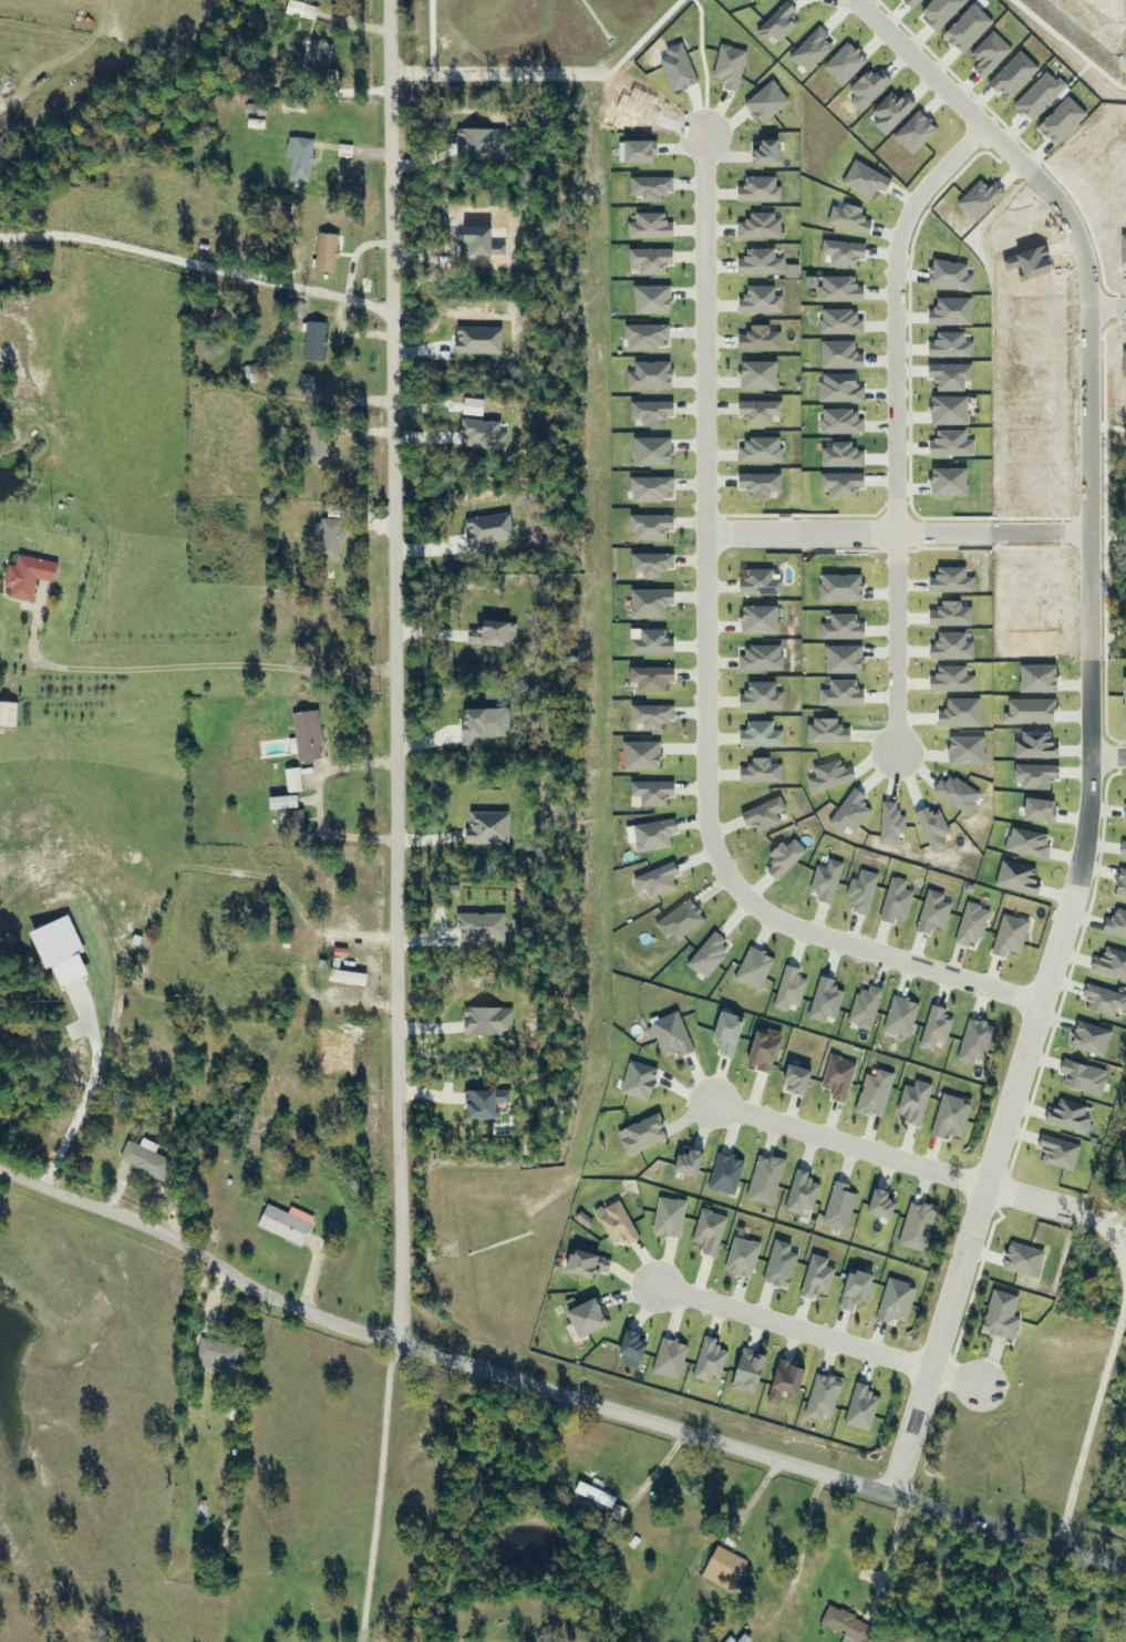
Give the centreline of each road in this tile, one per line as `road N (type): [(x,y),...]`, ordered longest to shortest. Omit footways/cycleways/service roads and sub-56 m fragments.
road 1 (residential): [(387,0),(394,310),(392,1342)]
road 2 (residential): [(0,1173),(149,1228),(287,1308),(1125,1570)]
road 3 (residential): [(1040,1006),(788,926),(727,881),(710,848),(702,810),(699,134)]
road 4 (residential): [(861,0),(986,128),(917,202),(901,247),(899,753)]
road 5 (residential): [(1083,866),(891,1496)]
road 6 (track): [(41,581),(31,657),(65,670),(395,669)]
road 7 (residential): [(1088,1215),(700,1097)]
road 8 (track): [(0,239),(99,245),(394,310)]
road 9 (residential): [(980,1384),(652,1284)]
road 10 (residential): [(701,534),(985,535)]
road 11 (residential): [(1083,866),(1094,668)]

